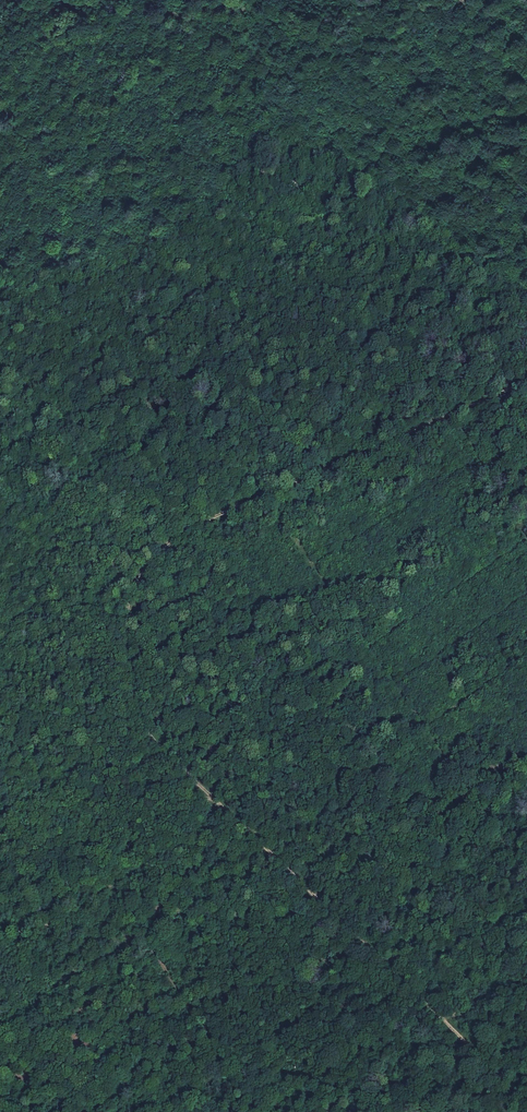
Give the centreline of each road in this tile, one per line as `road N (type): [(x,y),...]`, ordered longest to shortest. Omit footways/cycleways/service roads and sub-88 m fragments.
road 1 (track): [(113,265),(526,41)]
road 2 (track): [(221,807),(526,1099)]
road 3 (track): [(273,491),(163,552),(128,602),(141,714),(221,807)]
road 4 (track): [(526,380),(273,491)]
road 5 (track): [(221,807),(119,885),(0,923)]

